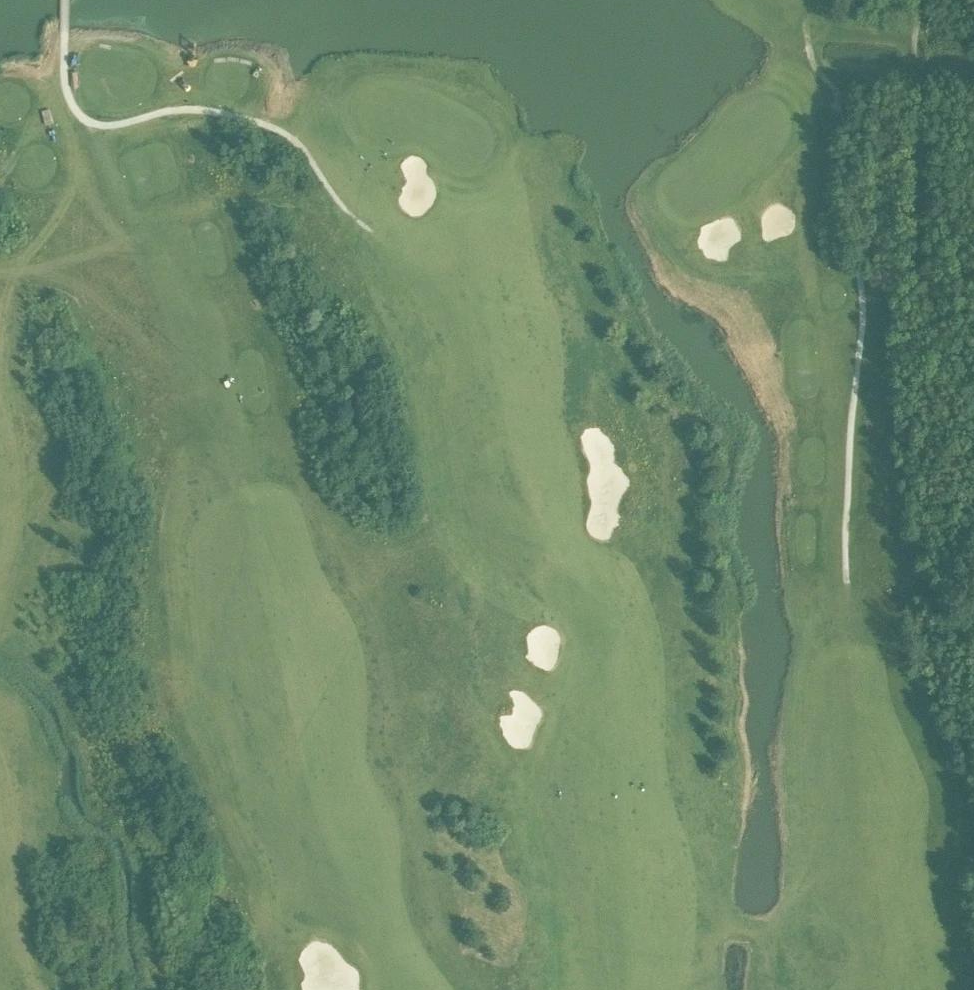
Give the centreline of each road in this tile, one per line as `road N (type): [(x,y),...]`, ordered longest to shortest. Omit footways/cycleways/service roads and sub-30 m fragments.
road 1 (track): [(973,83),(843,73)]

